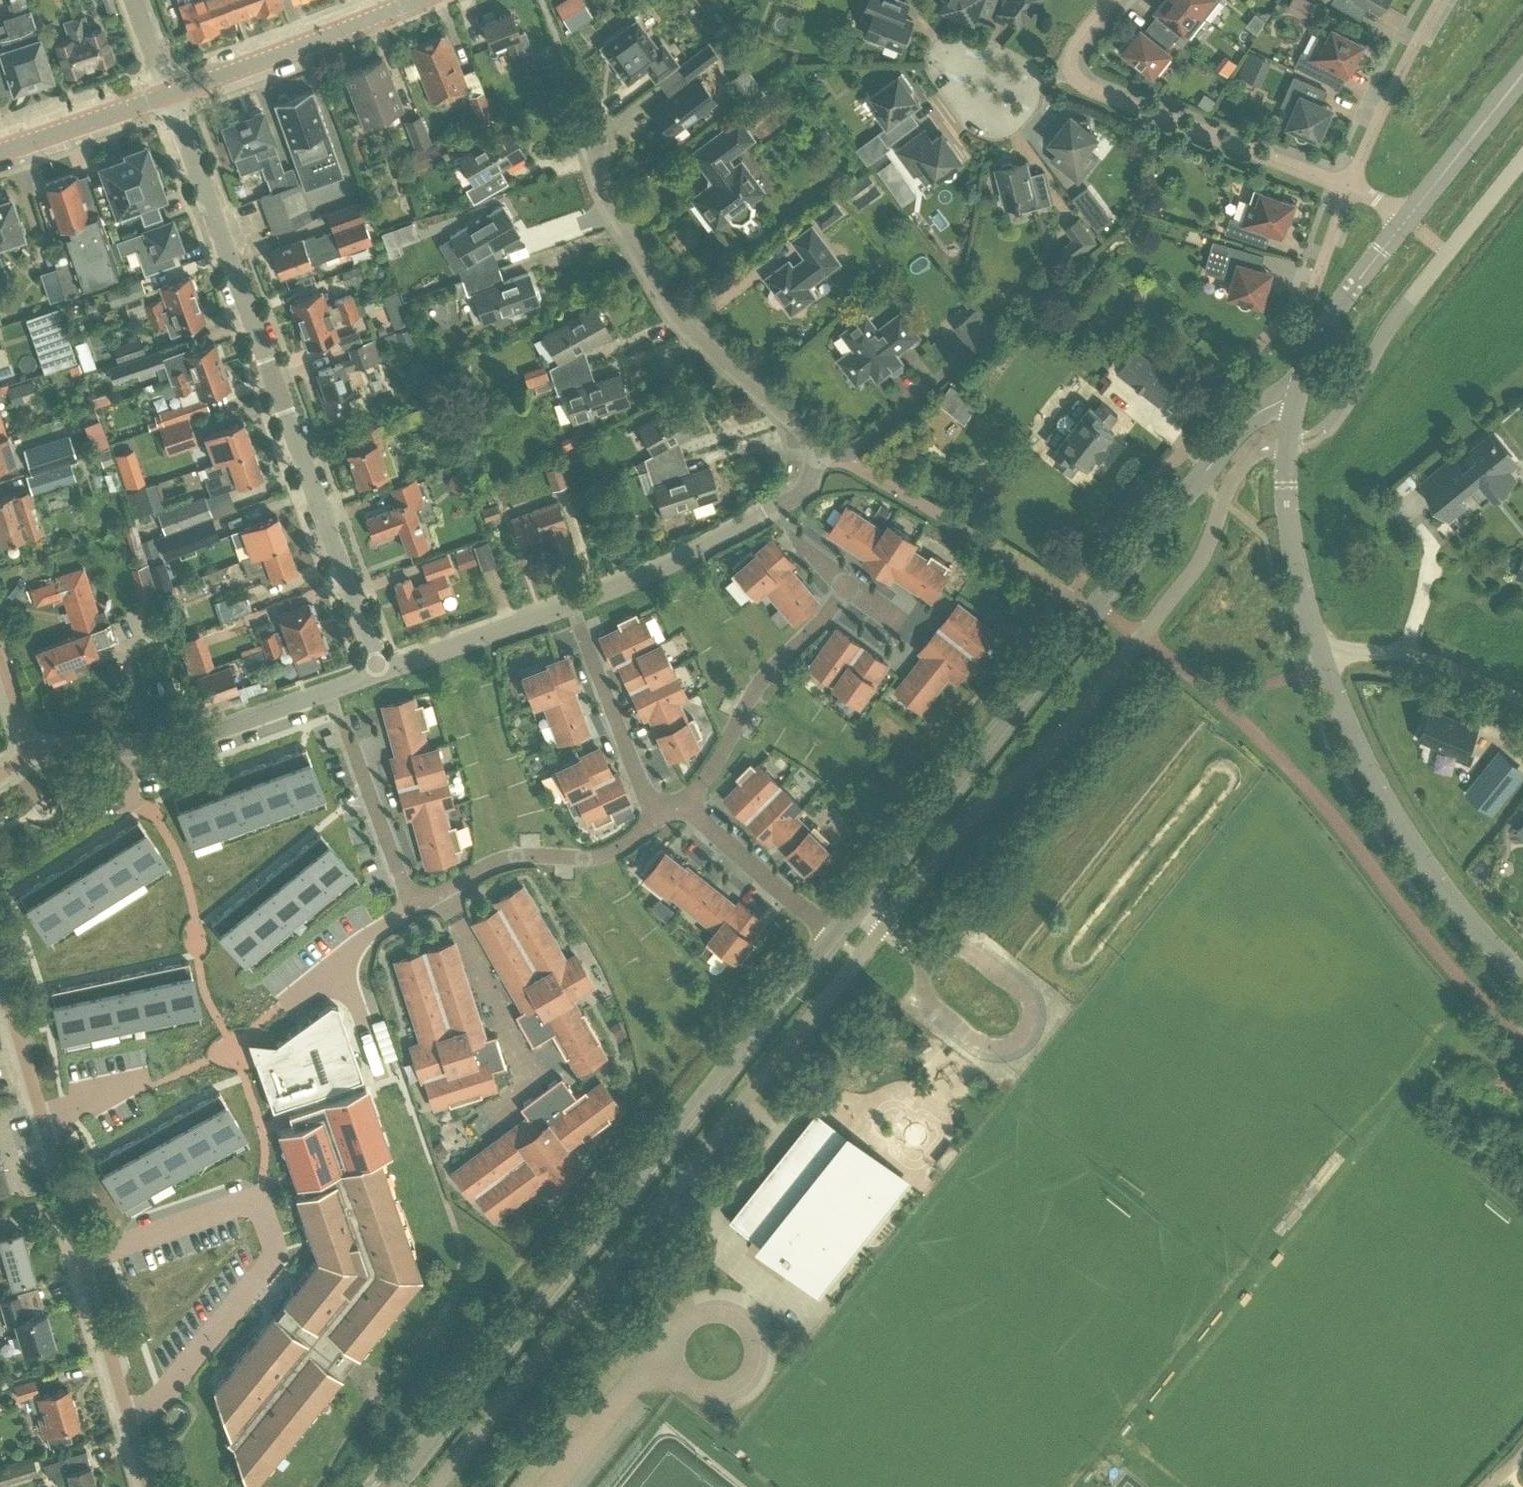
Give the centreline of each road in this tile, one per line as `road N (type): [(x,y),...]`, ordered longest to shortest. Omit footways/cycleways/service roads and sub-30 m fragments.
road 1 (residential): [(689,806),(835,934),(1251,417),(1292,400)]
road 2 (residential): [(378,672),(169,97)]
road 3 (residential): [(145,1486),(0,979)]
road 4 (residential): [(378,672),(680,557),(799,491),(823,454)]
road 5 (residential): [(823,454),(674,316),(607,197),(585,115)]
road 6 (residential): [(1522,979),(1502,963),(1388,809),(1323,668)]
road 7 (residential): [(34,756),(150,744),(378,672)]
road 8 (residential): [(1075,71),(1100,96),(1350,188)]
road 9 (tertiary): [(169,97),(426,0)]
road 10 (residential): [(1323,668),(1288,529),(1292,400)]
road 11 (residential): [(846,586),(756,687),(689,806)]
road 12 (residential): [(652,817),(637,841),(608,858),(516,861),(439,892)]
road 13 (residential): [(1029,75),(1027,106),(1009,124),(992,128),(961,114),(952,95),(965,59),(984,49),(1020,60)]
road 14 (residential): [(439,892),(412,903),(342,720)]
road 15 (residential): [(439,892),(543,1087)]
road 16 (residential): [(1292,400),(1329,324),(1406,222)]
road 17 (residential): [(1522,706),(1413,659),(1351,659),(1323,668)]
road 18 (residential): [(1439,0),(1350,188)]
road 19 (residential): [(652,817),(582,631)]
road 20 (residential): [(1406,222),(1522,76)]
road 21 (tertiary): [(0,150),(169,97)]
road 22 (residential): [(949,366),(872,438),(823,454)]

